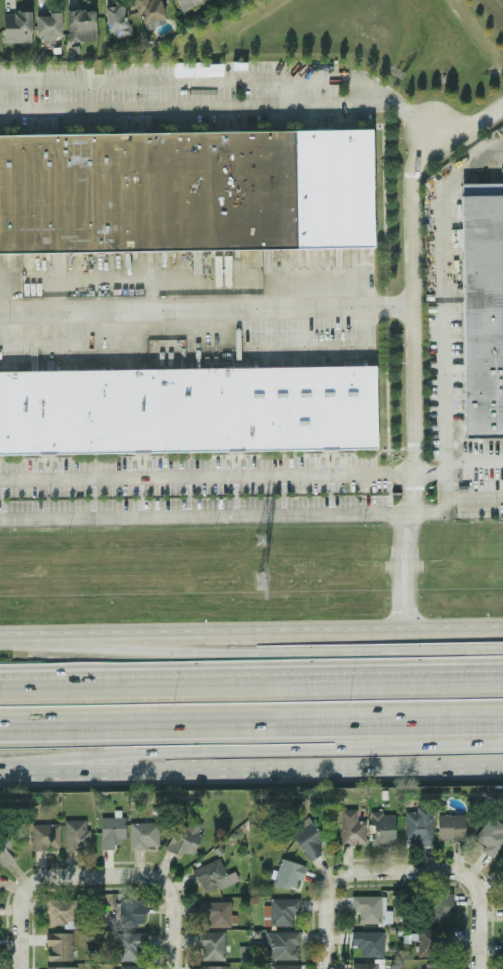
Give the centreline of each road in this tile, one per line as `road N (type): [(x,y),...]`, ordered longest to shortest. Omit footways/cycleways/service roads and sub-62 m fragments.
road 1 (motorway): [(0,764),(203,749),(502,743)]
road 2 (primary): [(502,628),(0,642)]
road 3 (motorway): [(502,674),(0,687)]
road 4 (primary): [(0,773),(502,765)]
road 5 (motorway): [(0,727),(502,725)]
road 6 (motorway): [(502,649),(186,655),(4,642)]
road 7 (residential): [(483,968),(483,892),(463,870),(341,877)]
road 8 (residential): [(180,968),(179,904),(166,878),(98,873)]
road 9 (residential): [(98,873),(51,876),(34,890),(27,968)]

